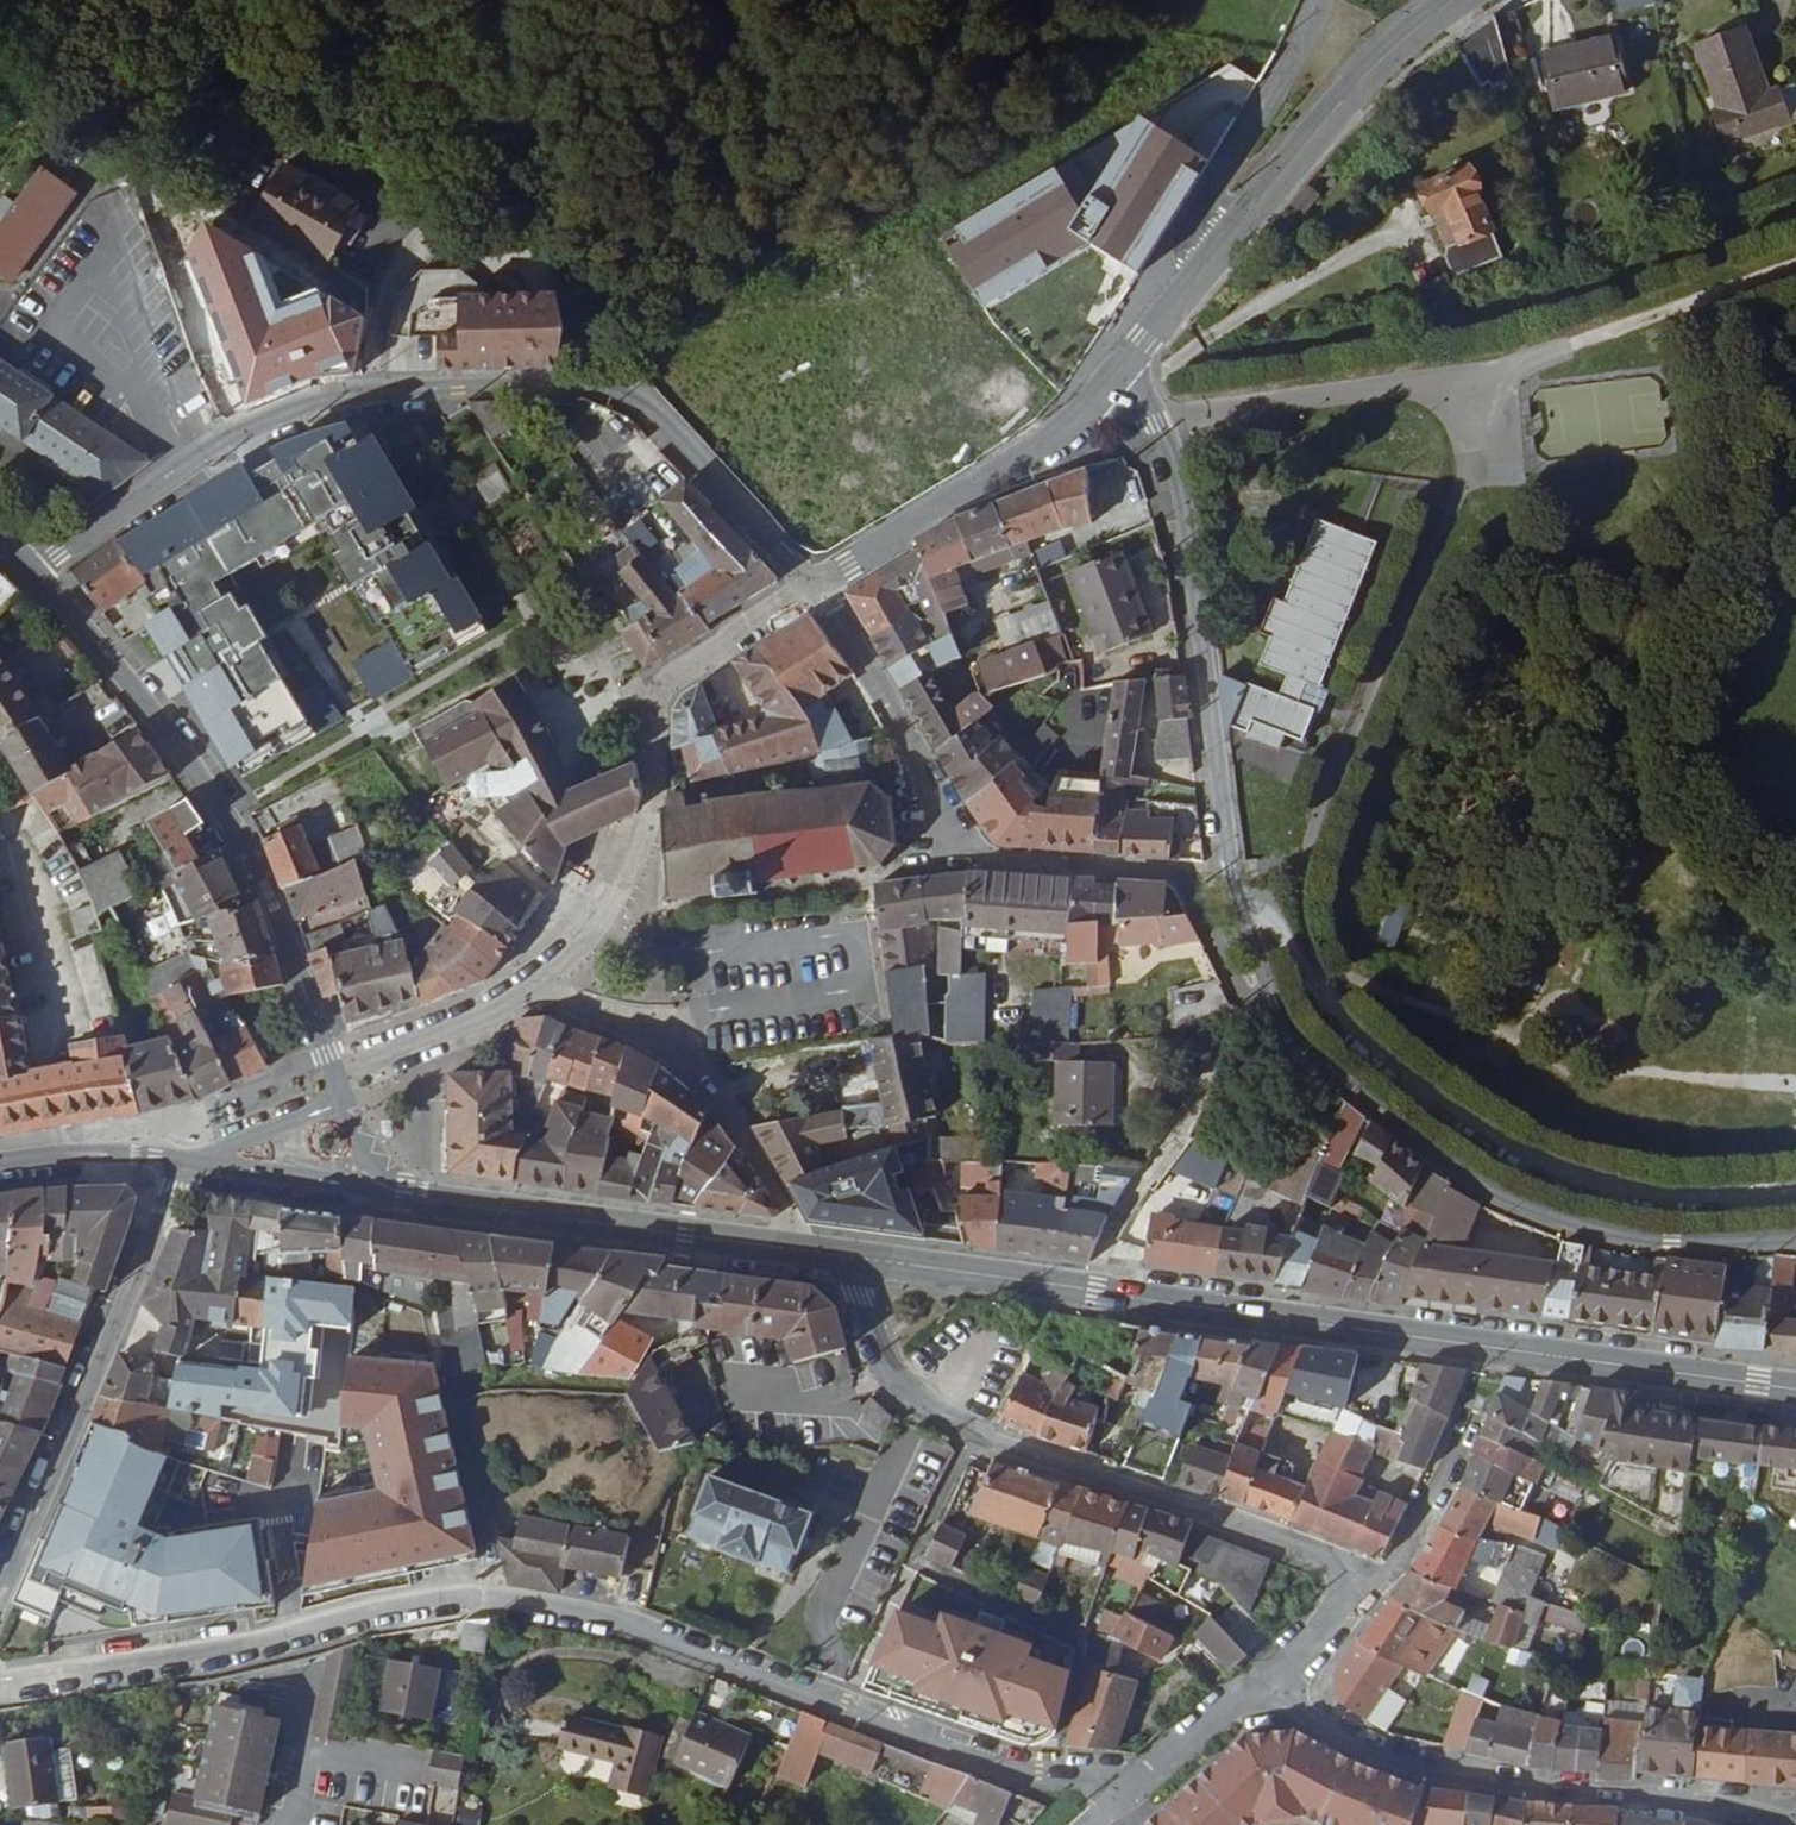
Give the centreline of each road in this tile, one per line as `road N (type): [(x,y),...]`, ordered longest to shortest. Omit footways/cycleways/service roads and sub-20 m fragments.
road 1 (secondary): [(852,1259),(1795,1389)]
road 2 (tertiary): [(812,584),(653,408),(579,378),(321,398),(180,462),(38,572)]
road 3 (residential): [(320,1626),(469,1595),(539,1600),(627,1624),(1017,1772),(1089,1776),(1128,1794)]
road 4 (residential): [(1277,1009),(1247,998),(1185,874),(962,854),(894,707),(812,584)]
road 5 (residential): [(852,1259),(884,1355),(905,1389),(933,1407),(1335,1559),(1379,1586)]
road 6 (unclassified): [(1795,1193),(1672,1191),(1588,1179),(1507,1146),(1356,1029),(1318,987),(1286,931),(1245,917)]
road 7 (tertiary): [(1795,1238),(1654,1242),(1582,1230),(1501,1199),(1427,1151),(1323,1062),(1277,1009)]
road 8 (secondary): [(336,1070),(244,835),(38,572)]
road 9 (tertiary): [(1245,917),(1232,875),(1178,474),(1155,425),(1113,382)]
road 10 (residential): [(1264,1682),(1383,1754),(1460,1774),(1795,1823)]
road 11 (tertiary): [(533,985),(603,921),(627,878),(650,809),(662,684),(677,667),(812,584)]
road 12 (tertiary): [(0,1591),(181,1165)]
road 13 (secondary): [(406,1199),(790,1250)]
road 14 (tertiary): [(812,584),(1049,439),(1113,382)]
road 15 (tertiary): [(1216,258),(1355,91),(1461,0)]
road 16 (residential): [(0,1691),(194,1660),(320,1626)]
road 17 (residential): [(790,1250),(792,1199),(666,1021)]
road 18 (unclassified): [(1211,201),(1306,43),(1322,0)]
road 19 (secondary): [(181,1165),(406,1199)]
road 20 (tertiary): [(336,1070),(476,1018),(533,985)]
road 21 (residential): [(278,1824),(320,1626)]
road 22 (secondary): [(0,1168),(81,1158),(181,1165)]
road 23 (tertiary): [(181,1165),(346,1102)]
road 24 (residential): [(1264,1682),(1128,1794)]
road 25 (tertiary): [(1113,382),(1216,258)]
road 26 (residential): [(1455,1457),(1423,1526),(1379,1586)]
road 27 (residential): [(1379,1586),(1264,1682)]
road 28 (residential): [(533,985),(666,1021)]

